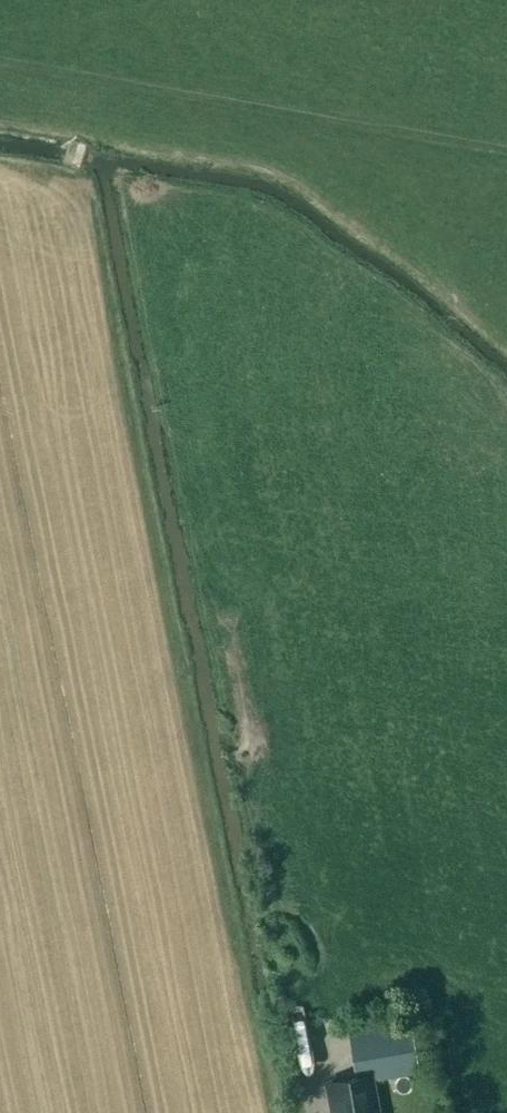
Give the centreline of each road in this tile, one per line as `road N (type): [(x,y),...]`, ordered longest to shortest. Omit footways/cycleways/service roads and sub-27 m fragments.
road 1 (track): [(506,154),(0,63)]

